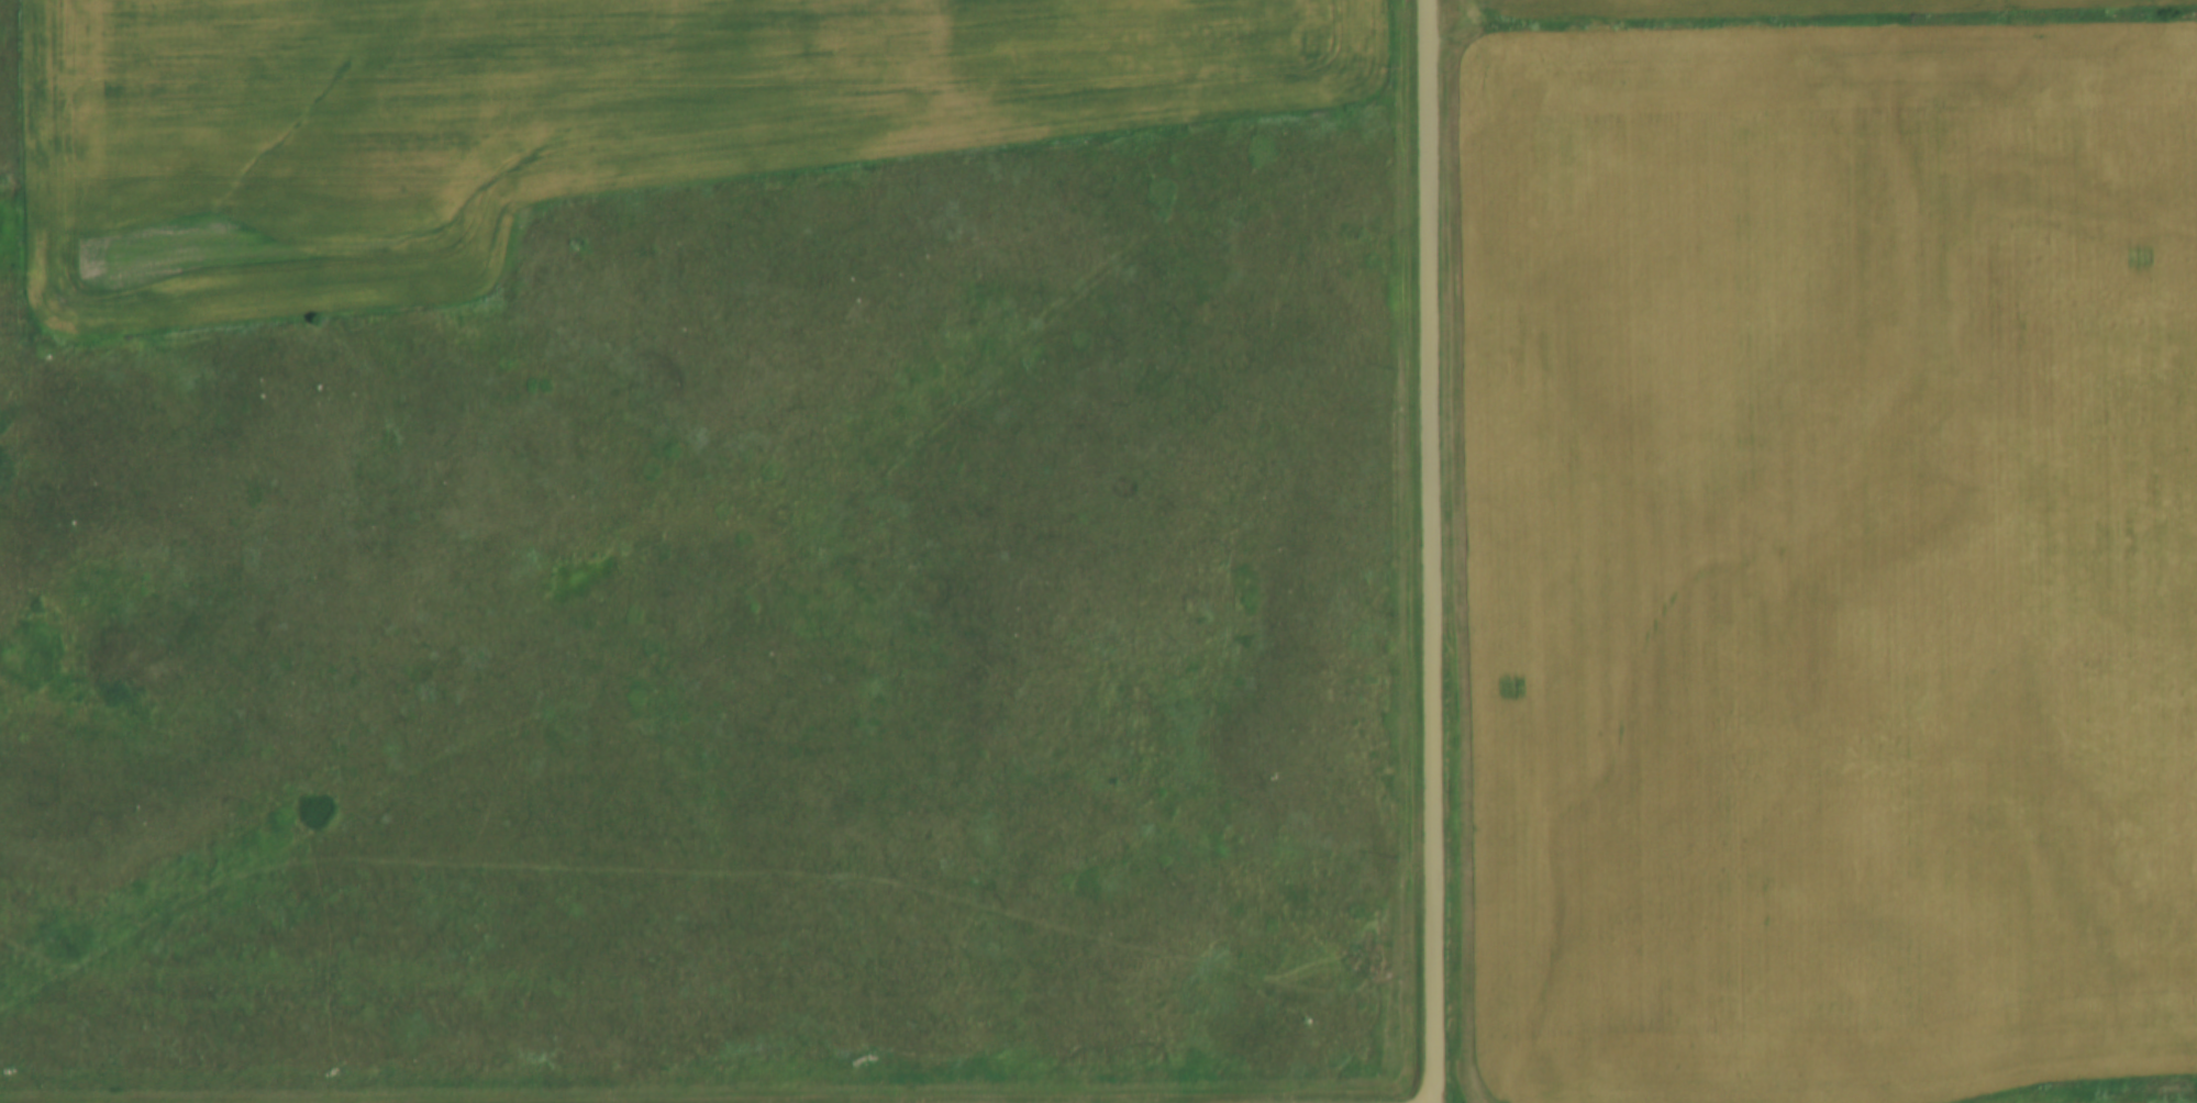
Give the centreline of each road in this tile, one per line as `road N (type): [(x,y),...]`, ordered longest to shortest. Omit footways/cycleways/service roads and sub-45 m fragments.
road 1 (tertiary): [(1441,1102),(1445,631),(1434,0)]

